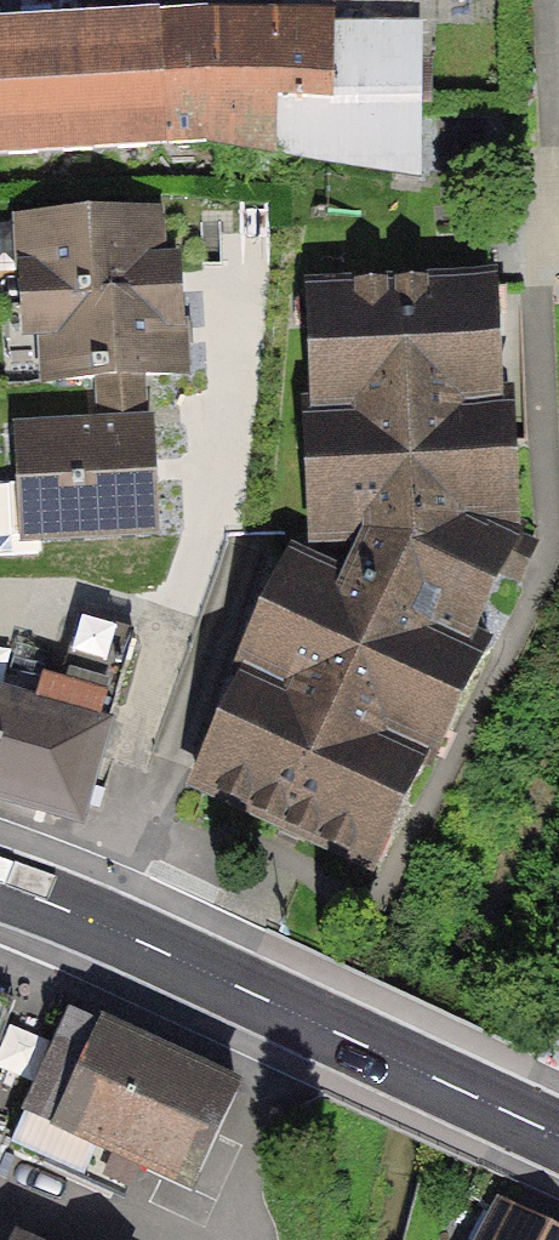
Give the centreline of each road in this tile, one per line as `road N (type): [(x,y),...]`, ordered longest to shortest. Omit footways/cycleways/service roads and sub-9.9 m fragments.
road 1 (primary): [(0,882),(558,1135)]

